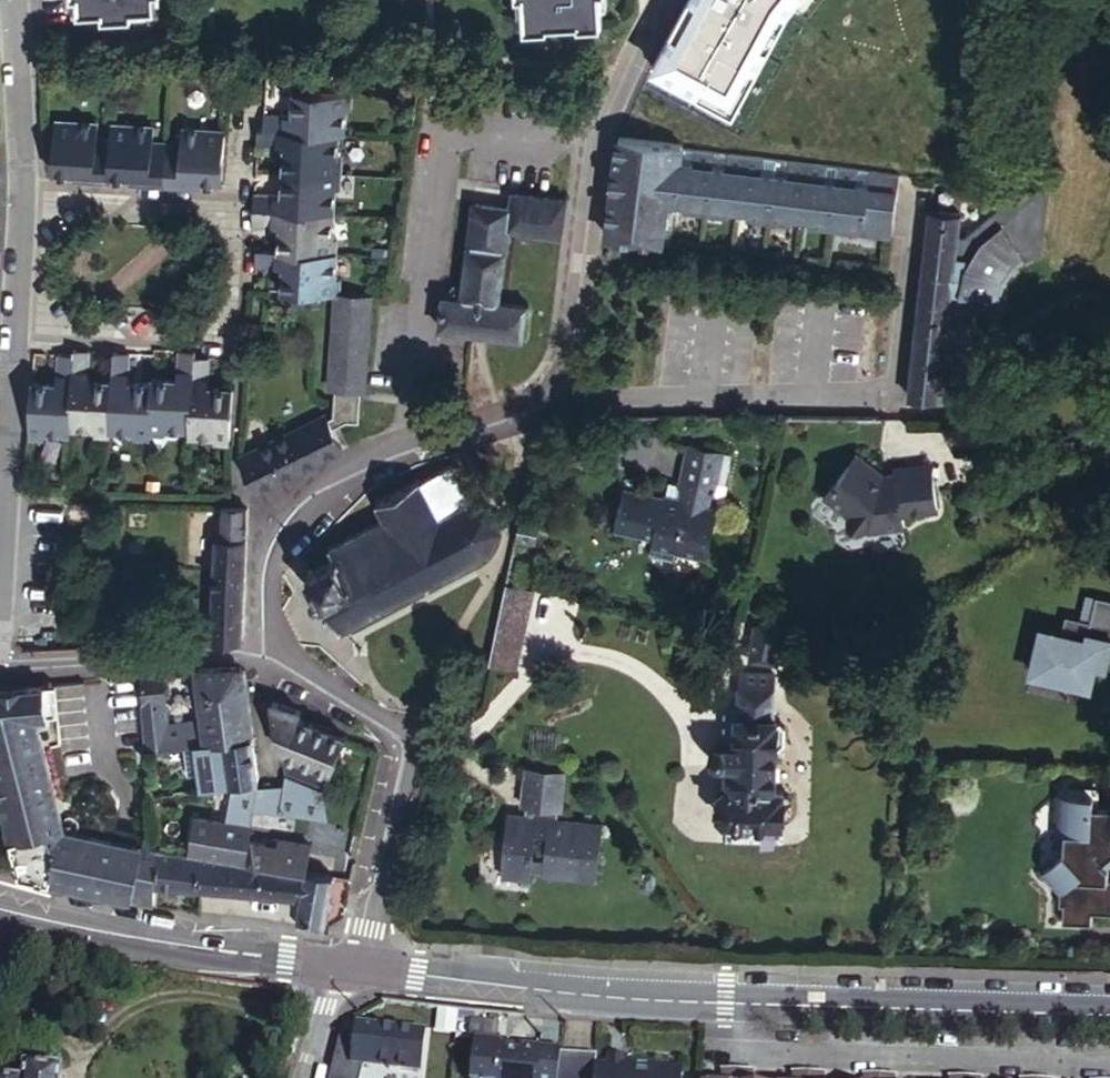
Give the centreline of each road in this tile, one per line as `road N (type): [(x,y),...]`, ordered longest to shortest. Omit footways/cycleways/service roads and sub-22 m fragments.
road 1 (unclassified): [(661,0),(603,116),(569,330),(547,391),(518,414),(334,480),(272,532),(263,597),(273,655)]
road 2 (tertiary): [(353,967),(618,999),(1109,1013)]
road 3 (tertiary): [(0,909),(353,967)]
road 4 (residential): [(16,327),(227,339),(236,209)]
road 5 (unclassified): [(273,655),(97,667),(0,661)]
road 6 (residential): [(16,327),(0,580)]
road 7 (unclassified): [(353,967),(370,926),(403,755)]
road 8 (residential): [(236,209),(22,198)]
road 9 (residential): [(12,0),(22,198)]
road 10 (unclassified): [(273,655),(339,704),(386,723),(399,733),(403,755)]
road 11 (residential): [(22,198),(16,327)]

